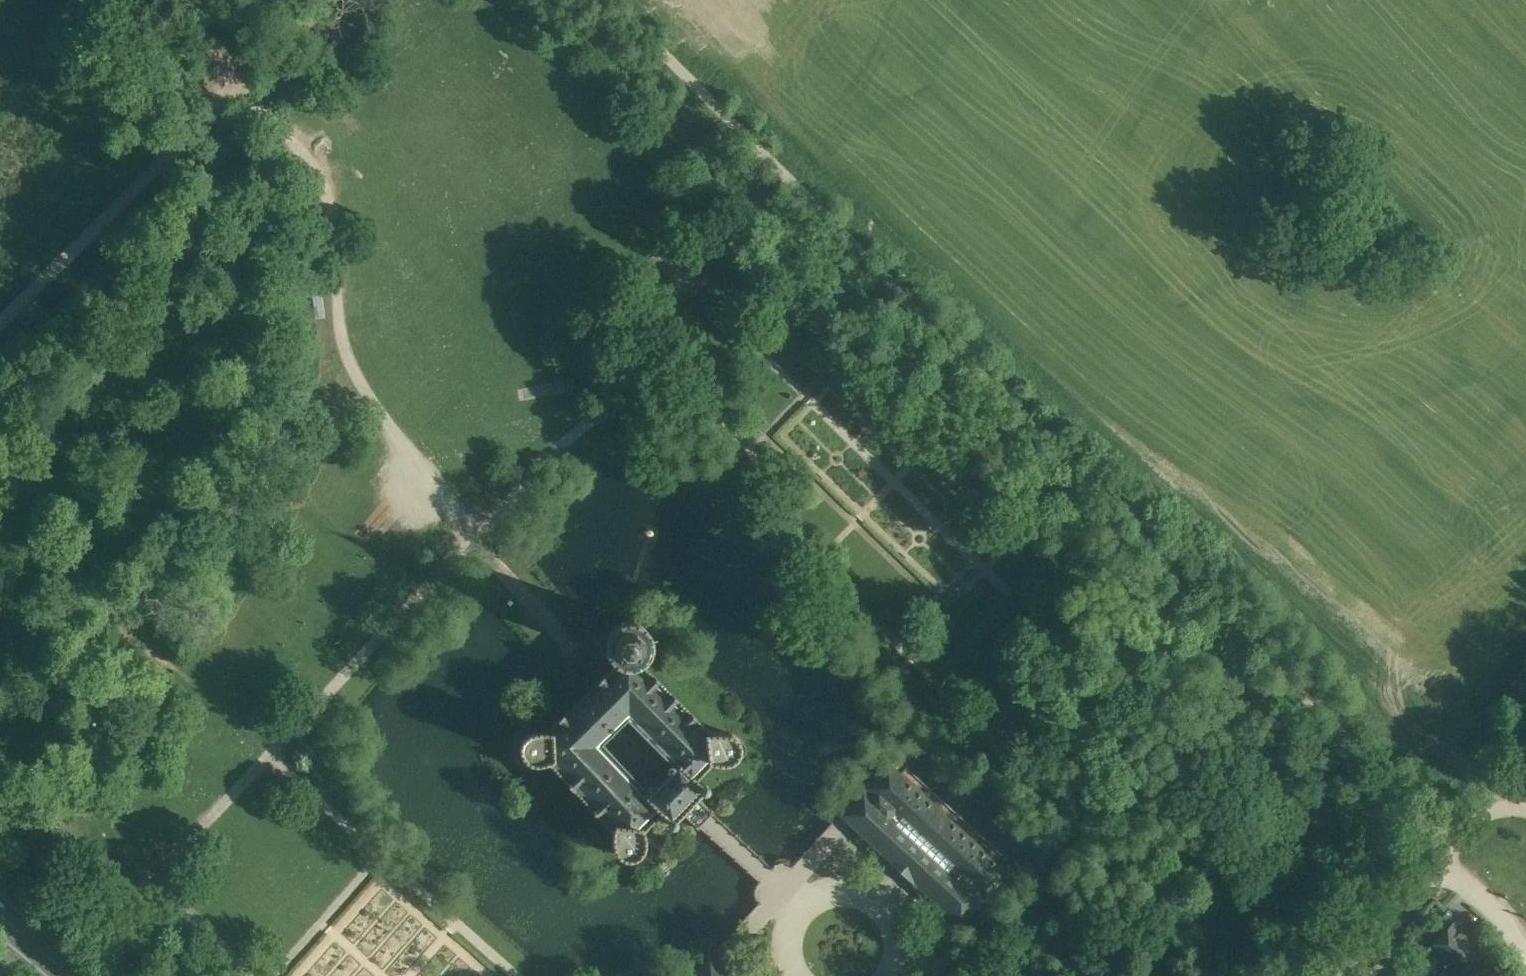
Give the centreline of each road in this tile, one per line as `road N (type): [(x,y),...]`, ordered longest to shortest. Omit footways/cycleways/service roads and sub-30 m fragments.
road 1 (track): [(1446,848),(609,0)]
road 2 (track): [(260,63),(0,322)]
road 3 (track): [(323,0),(260,63),(177,0)]

